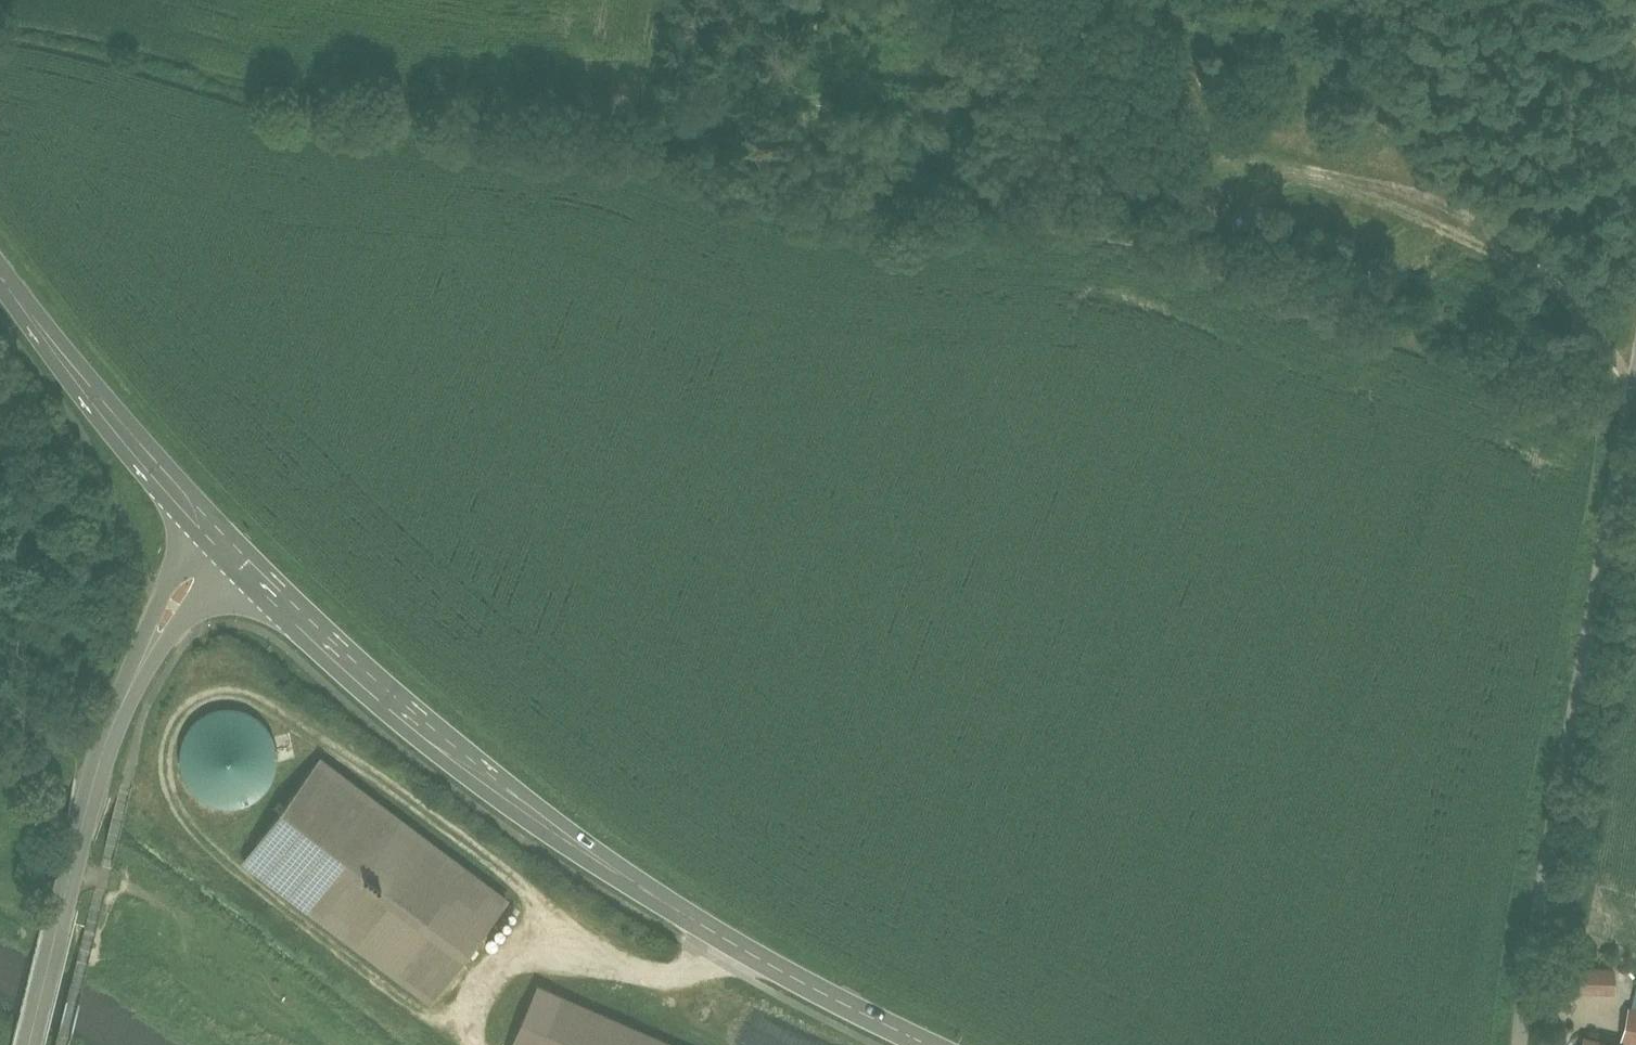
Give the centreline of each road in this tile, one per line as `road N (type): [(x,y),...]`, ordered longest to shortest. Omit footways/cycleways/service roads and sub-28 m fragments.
road 1 (residential): [(1525,1044),(1537,936),(1635,381)]
road 2 (tertiary): [(26,1044),(108,725),(171,602),(224,540)]
road 3 (tertiary): [(469,763),(682,911),(924,1044)]
road 4 (tertiary): [(224,540),(0,277)]
road 5 (tertiary): [(469,763),(334,651),(224,540)]

